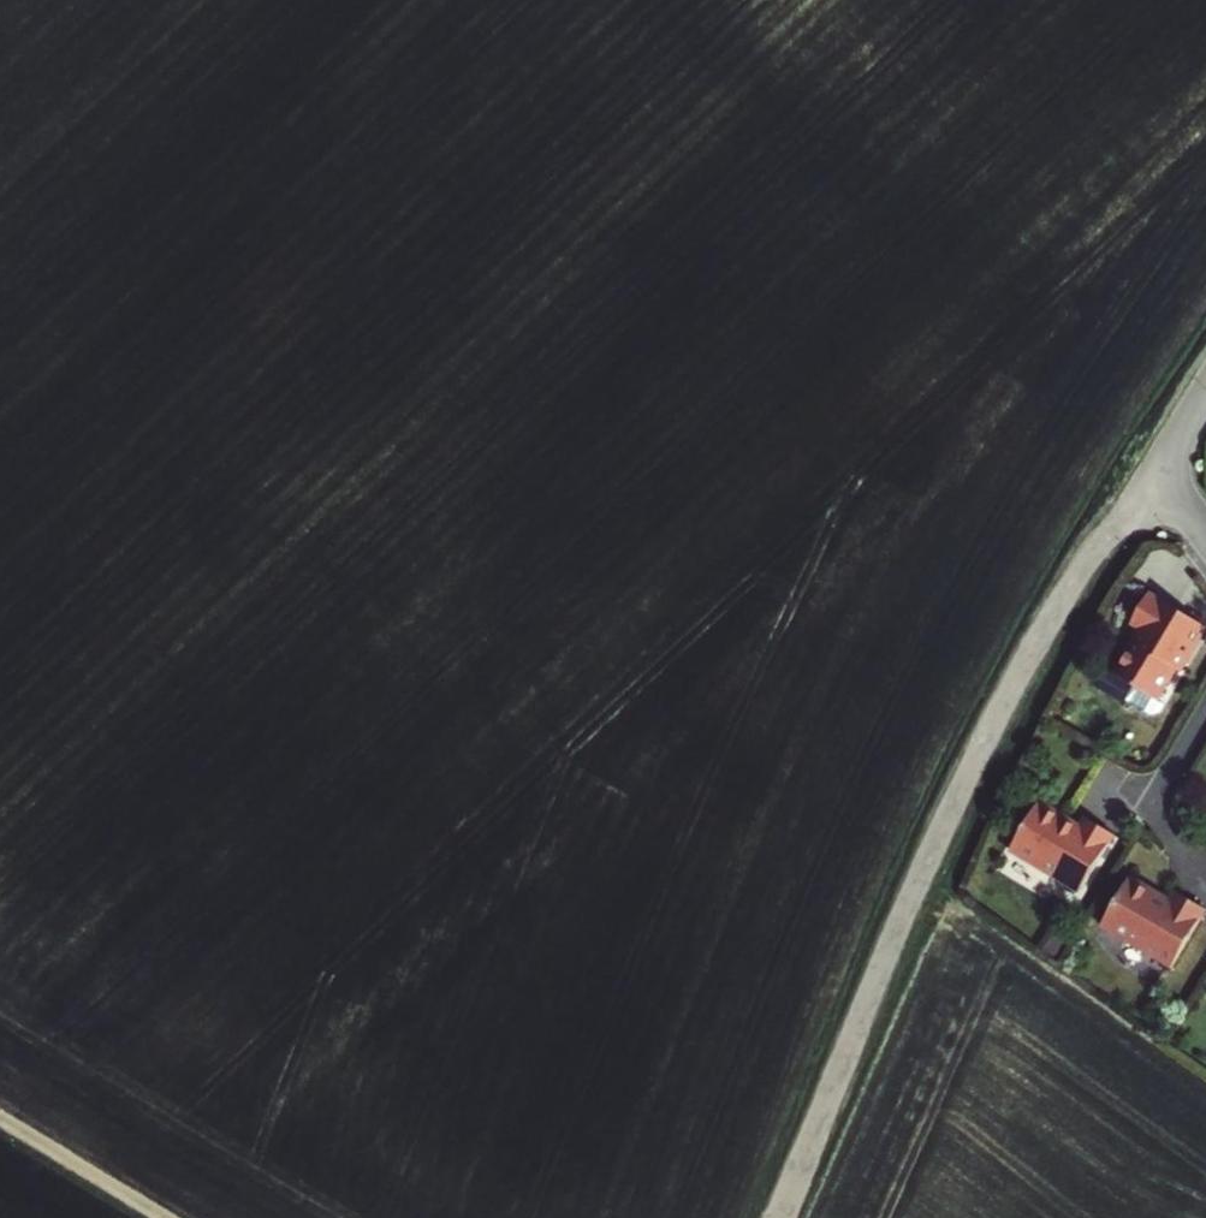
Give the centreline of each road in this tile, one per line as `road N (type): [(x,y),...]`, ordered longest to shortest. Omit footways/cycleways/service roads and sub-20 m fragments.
road 1 (track): [(783,1217),(992,711),(1159,467)]
road 2 (track): [(0,1115),(171,1217)]

